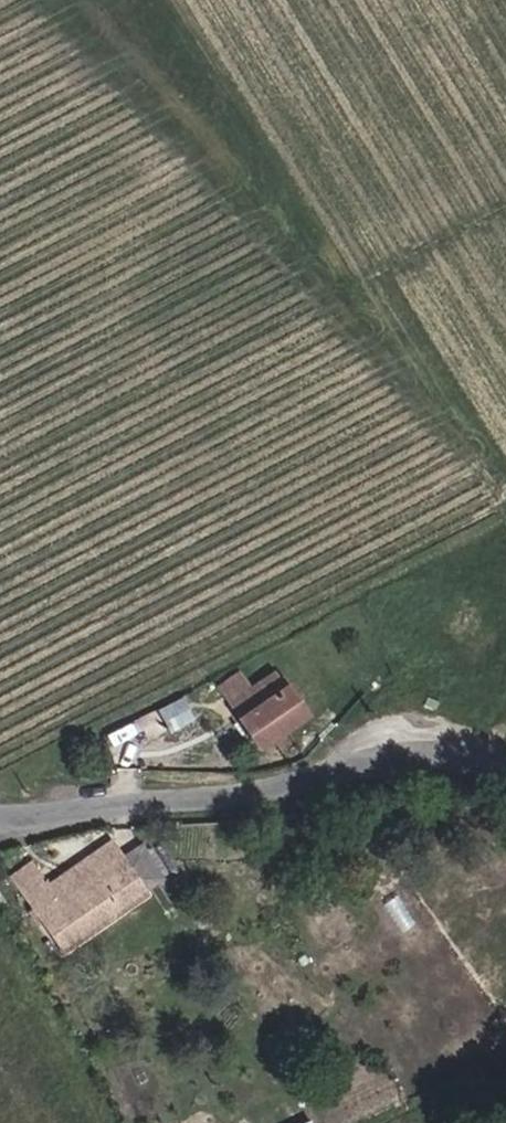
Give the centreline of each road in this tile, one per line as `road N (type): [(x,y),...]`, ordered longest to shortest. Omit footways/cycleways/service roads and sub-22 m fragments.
road 1 (unclassified): [(505,761),(435,758),(0,824)]

